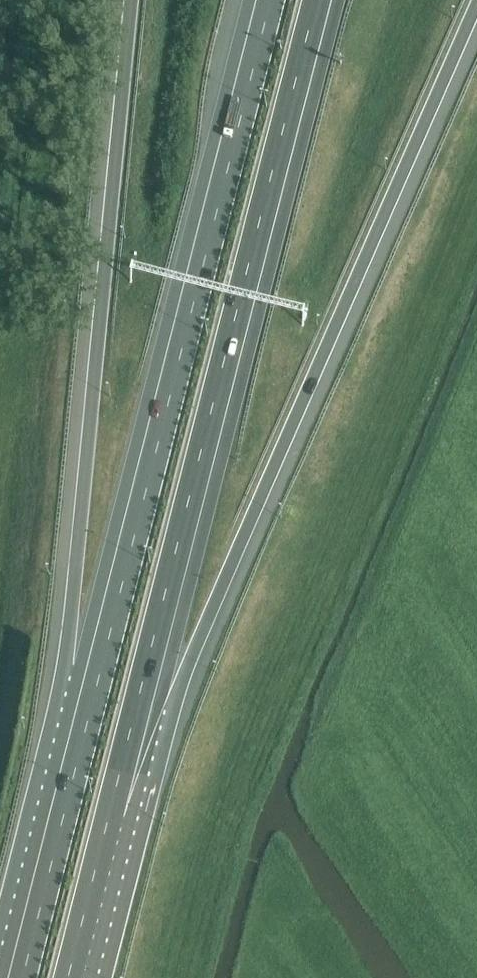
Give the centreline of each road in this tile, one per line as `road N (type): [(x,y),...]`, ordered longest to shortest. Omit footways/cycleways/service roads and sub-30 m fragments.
road 1 (motorway): [(148,695),(195,645),(476,8)]
road 2 (motorway): [(148,695),(321,0)]
road 3 (motorway): [(273,0),(99,678)]
road 4 (motorway): [(128,0),(72,613),(99,678)]
road 5 (motorway): [(99,678),(24,977)]
road 6 (motorway): [(77,977),(148,695)]

